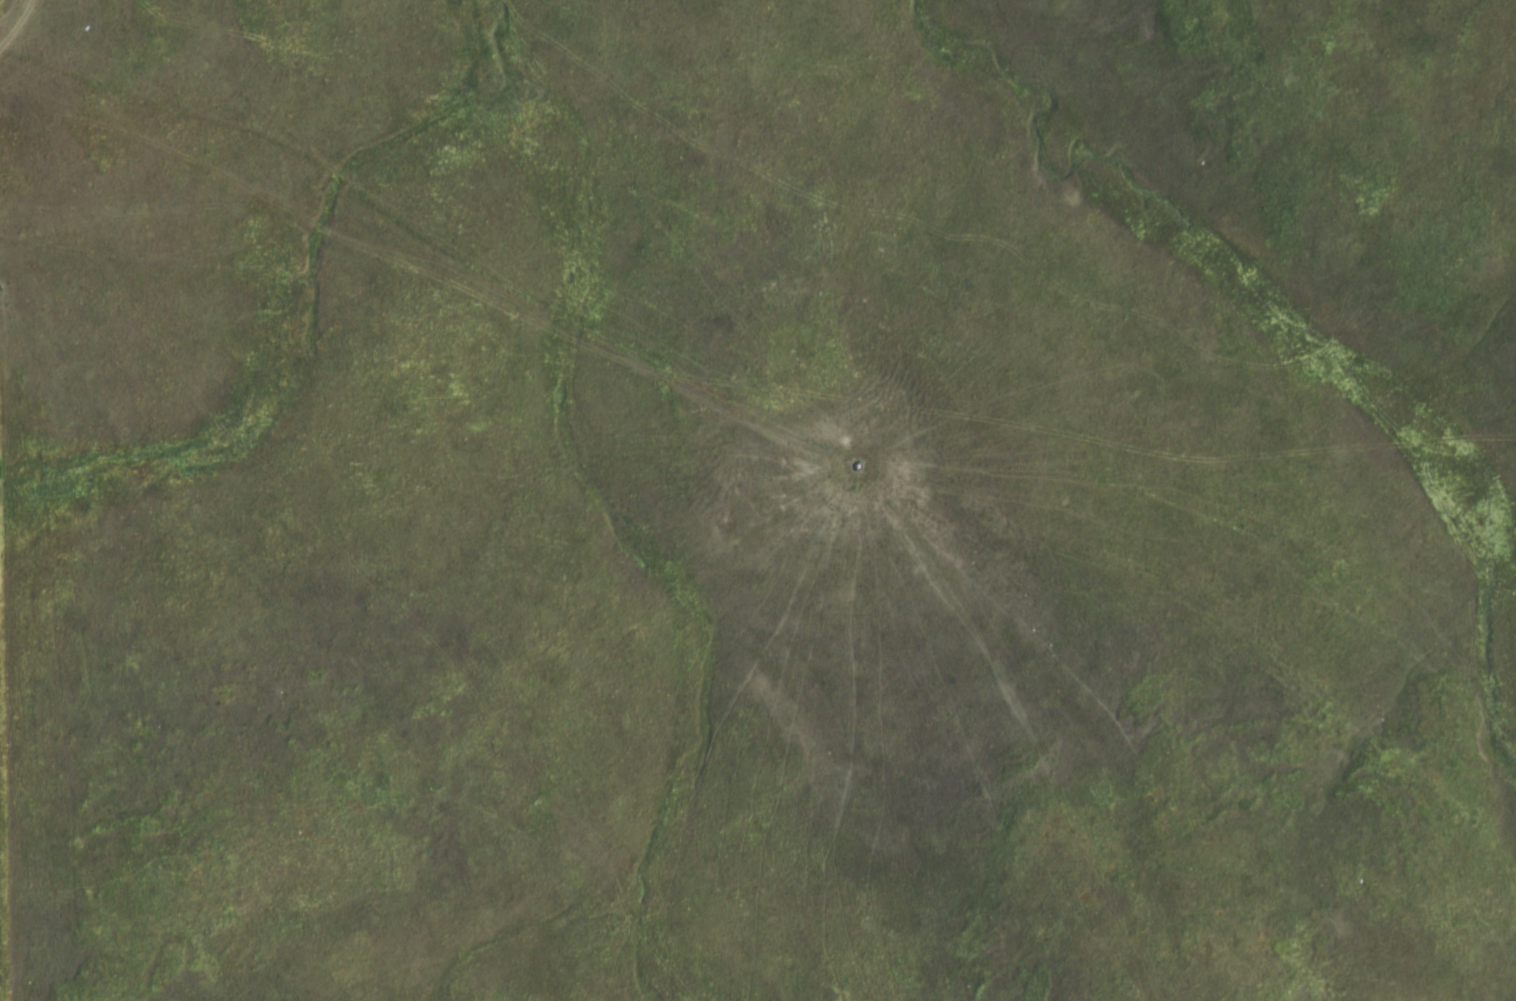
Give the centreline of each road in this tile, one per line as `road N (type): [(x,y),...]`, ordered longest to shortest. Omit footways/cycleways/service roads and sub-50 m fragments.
road 1 (residential): [(0,914),(14,428),(0,423)]

